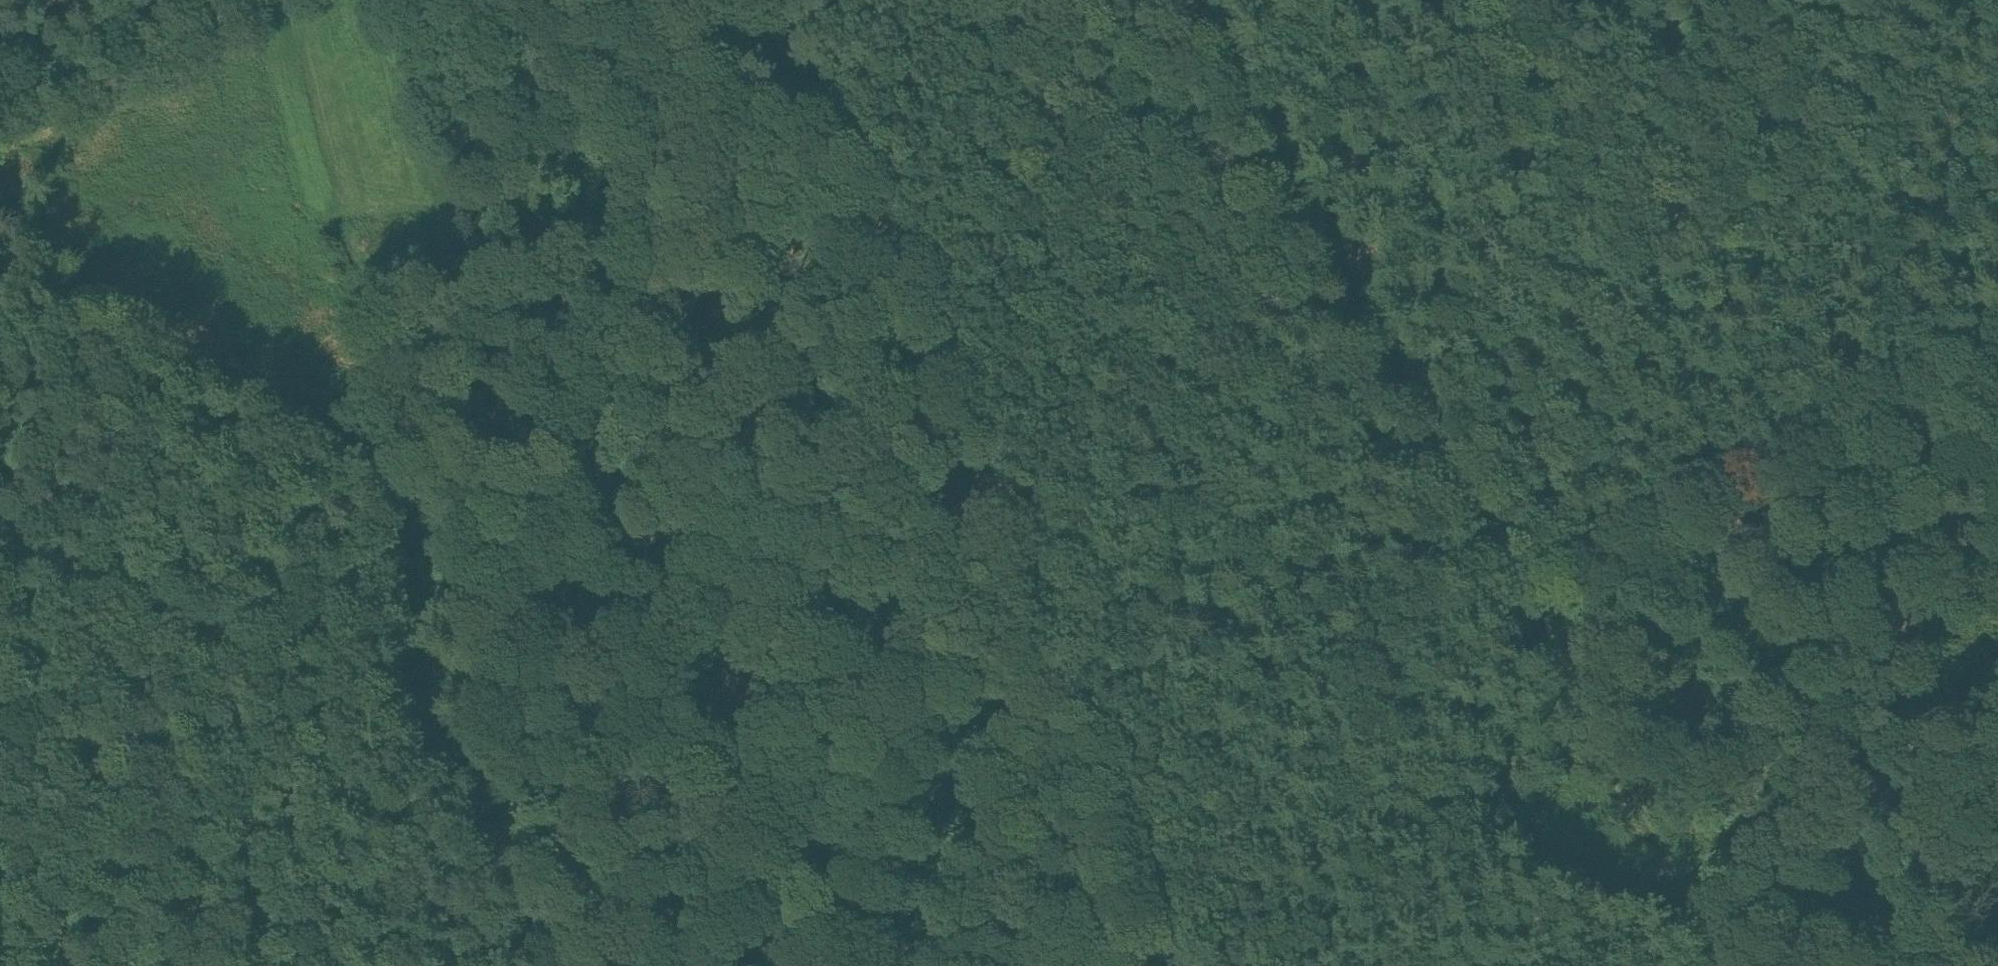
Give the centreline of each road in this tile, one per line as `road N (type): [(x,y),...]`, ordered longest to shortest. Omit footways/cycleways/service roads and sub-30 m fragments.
road 1 (track): [(1204,0),(1726,965)]

